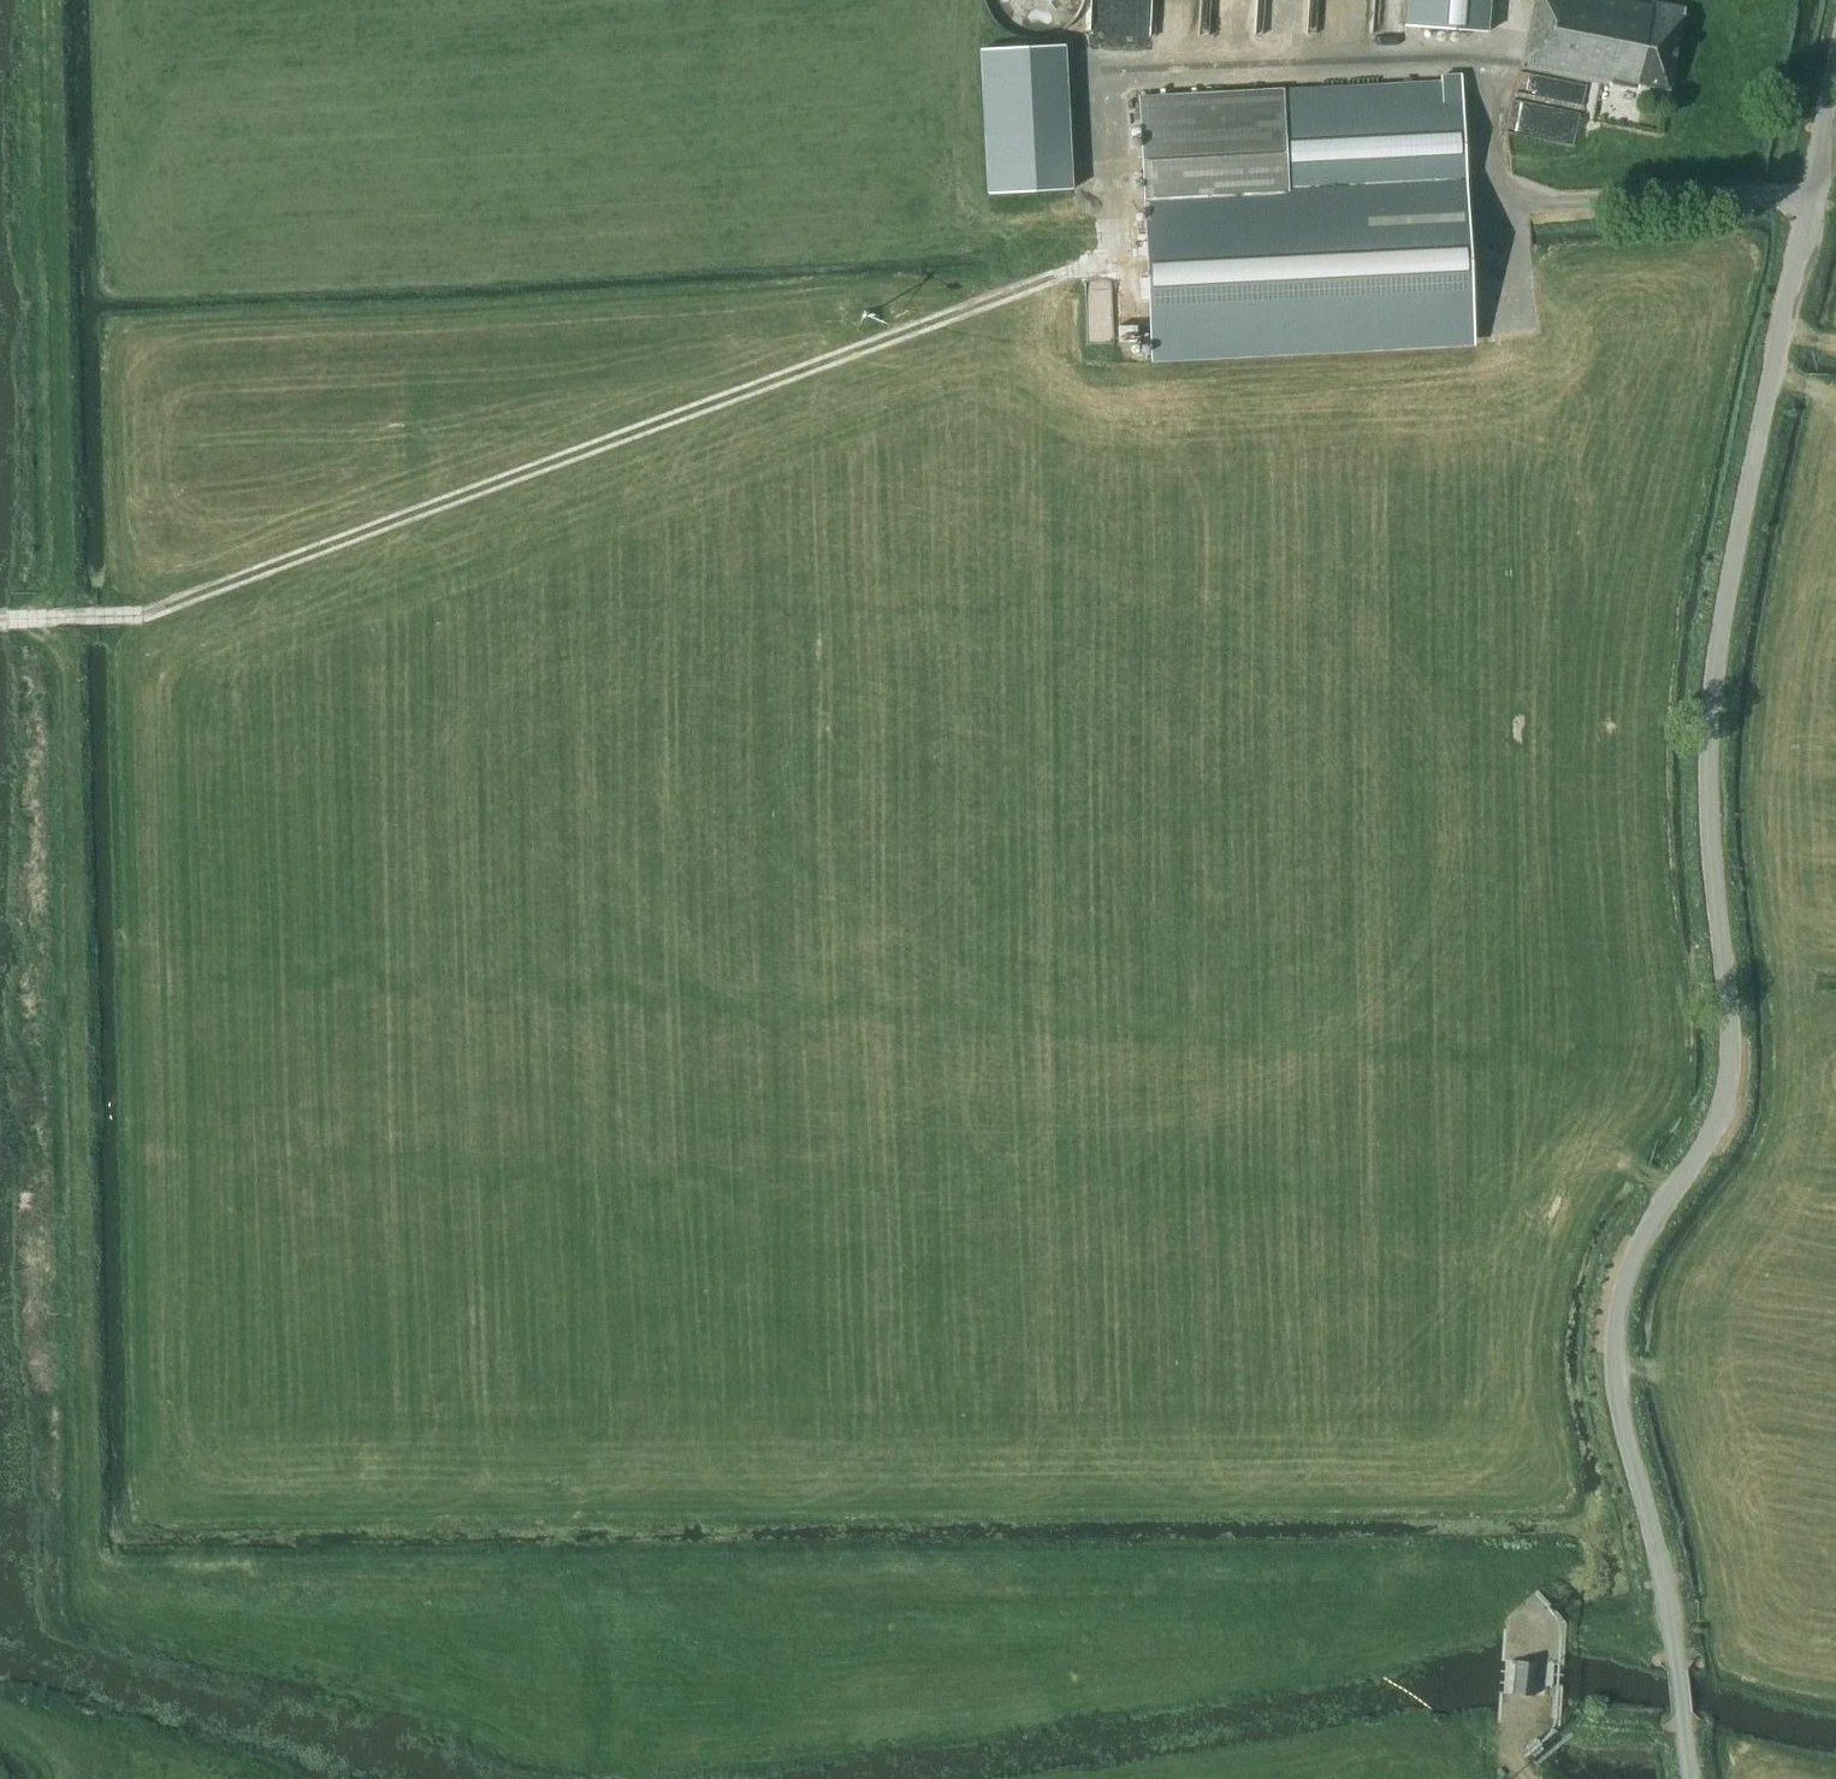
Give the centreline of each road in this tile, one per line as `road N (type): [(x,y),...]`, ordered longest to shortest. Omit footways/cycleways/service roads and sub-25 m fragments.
road 1 (unclassified): [(1690,1778),(1666,1592),(1618,1397),(1616,1331),(1641,1243),(1715,1127),(1728,1082),(1709,823),(1714,671),(1835,62)]

